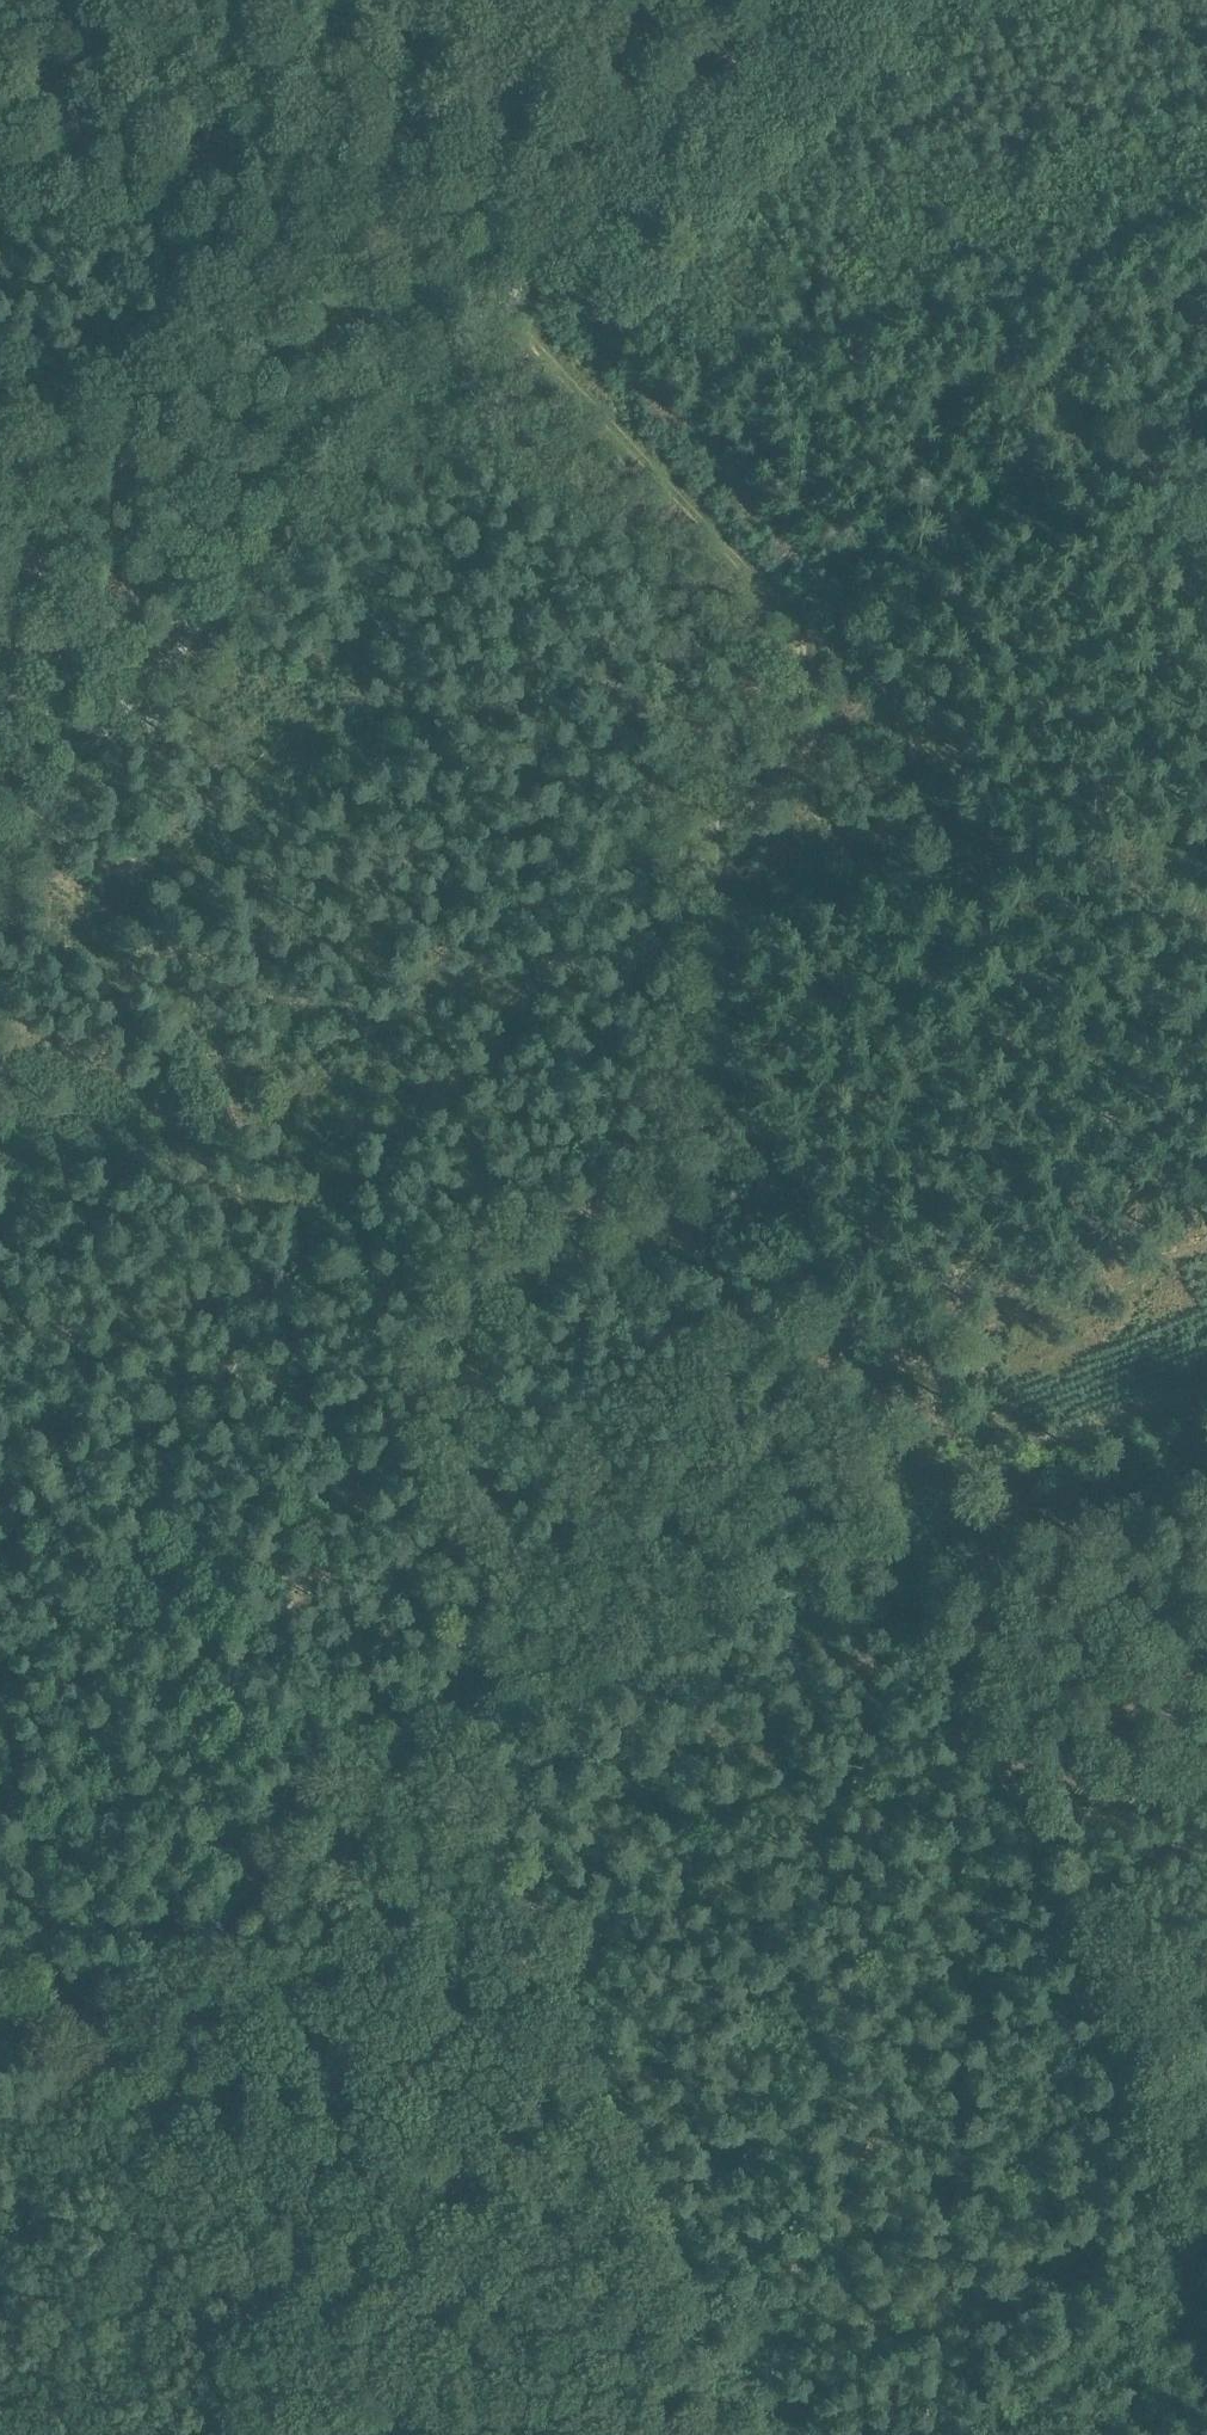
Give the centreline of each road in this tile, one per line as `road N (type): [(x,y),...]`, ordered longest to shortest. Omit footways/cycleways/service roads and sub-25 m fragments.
road 1 (track): [(1206,2309),(698,984),(709,750),(825,643)]
road 2 (track): [(812,0),(0,828)]
road 3 (track): [(294,2434),(291,2328),(230,2159),(190,2108),(62,1986),(0,1720)]
road 4 (track): [(825,643),(500,316)]
road 5 (track): [(825,643),(1080,435),(1206,439)]

